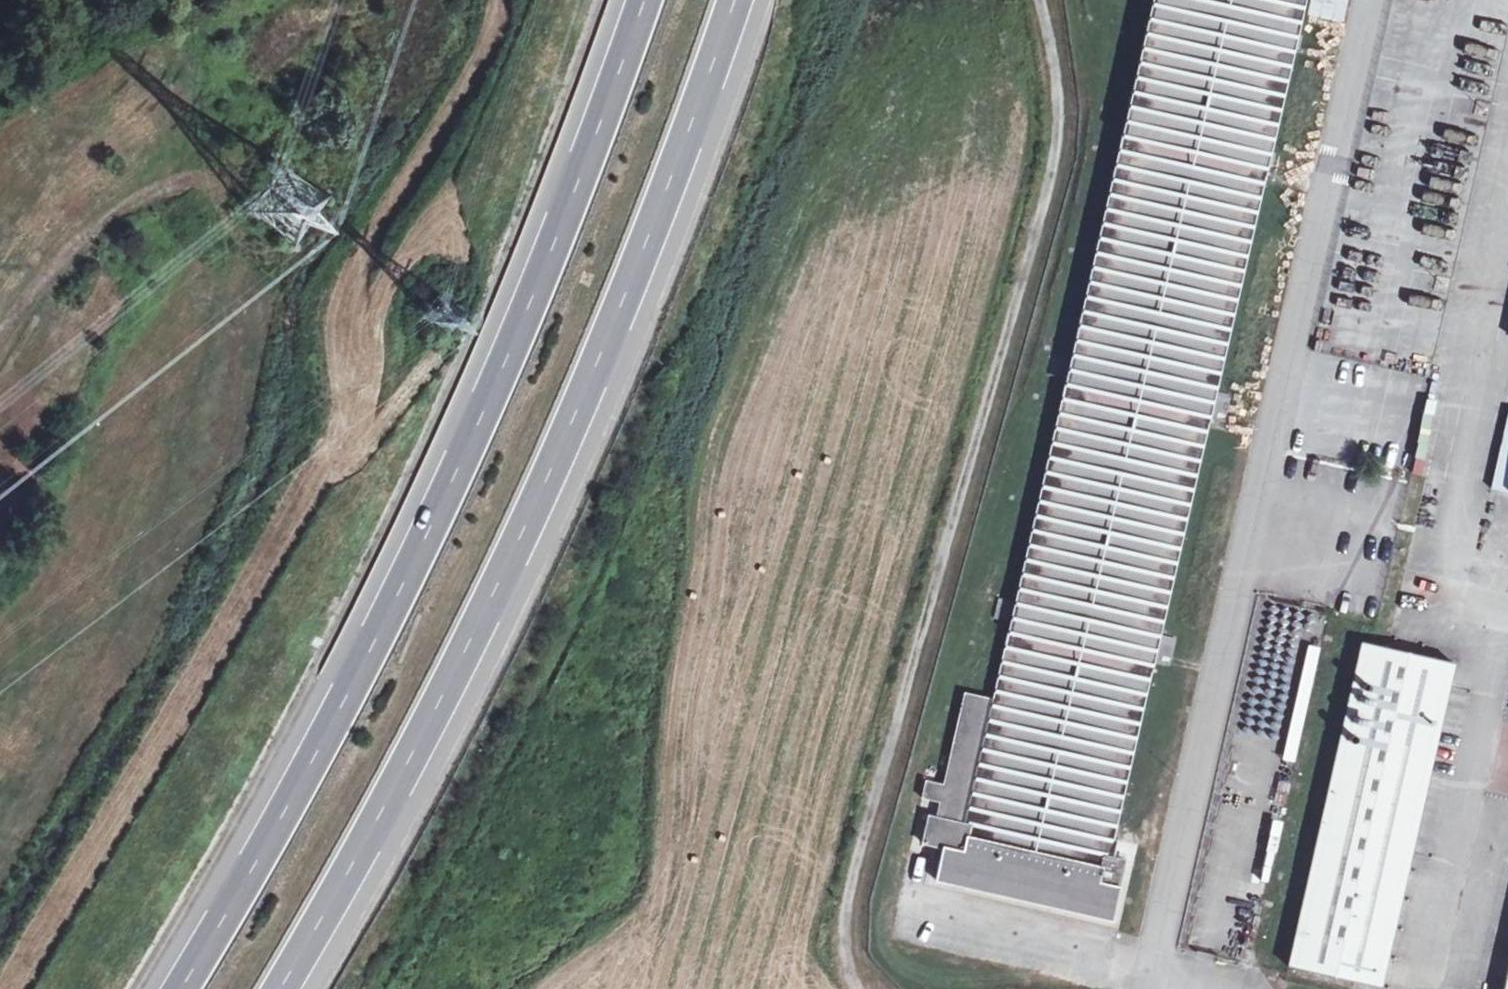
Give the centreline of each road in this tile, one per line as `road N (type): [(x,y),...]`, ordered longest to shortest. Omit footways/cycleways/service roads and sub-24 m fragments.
road 1 (motorway): [(641,0),(540,276),(459,462),(348,690),(179,988)]
road 2 (motorway): [(281,988),(429,733),(554,470),(734,0)]
road 3 (track): [(1044,0),(1057,67),(1057,155),(846,899),(847,978),(856,988)]

